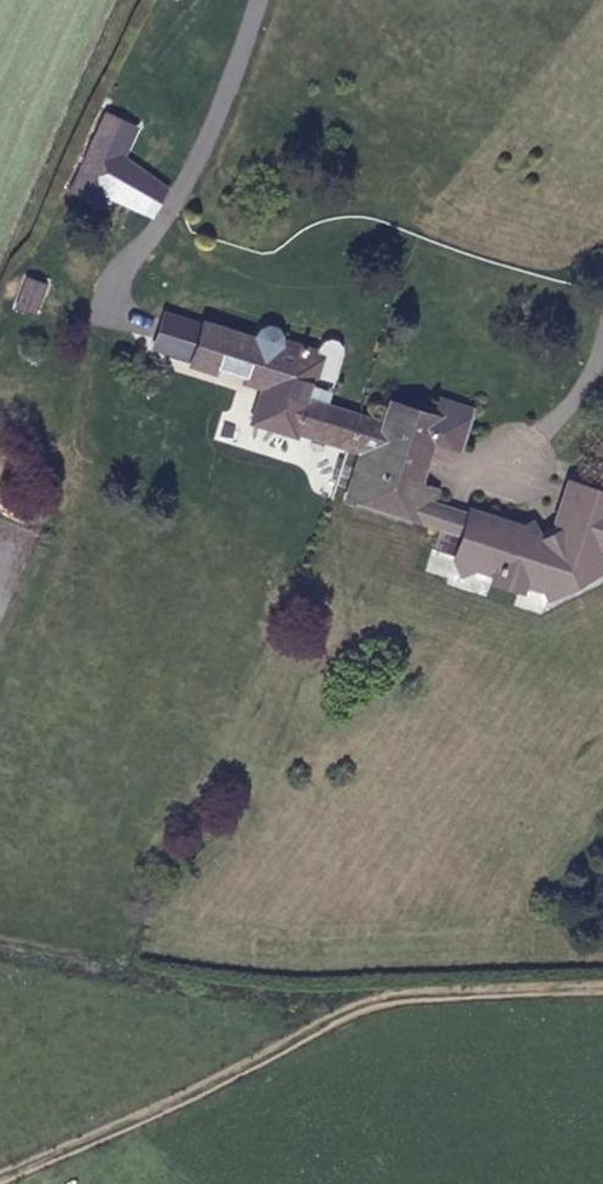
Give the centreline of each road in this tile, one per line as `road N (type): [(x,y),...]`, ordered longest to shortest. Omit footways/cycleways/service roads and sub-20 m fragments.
road 1 (track): [(0,1183),(382,1004),(602,993)]
road 2 (track): [(0,955),(382,1004)]

